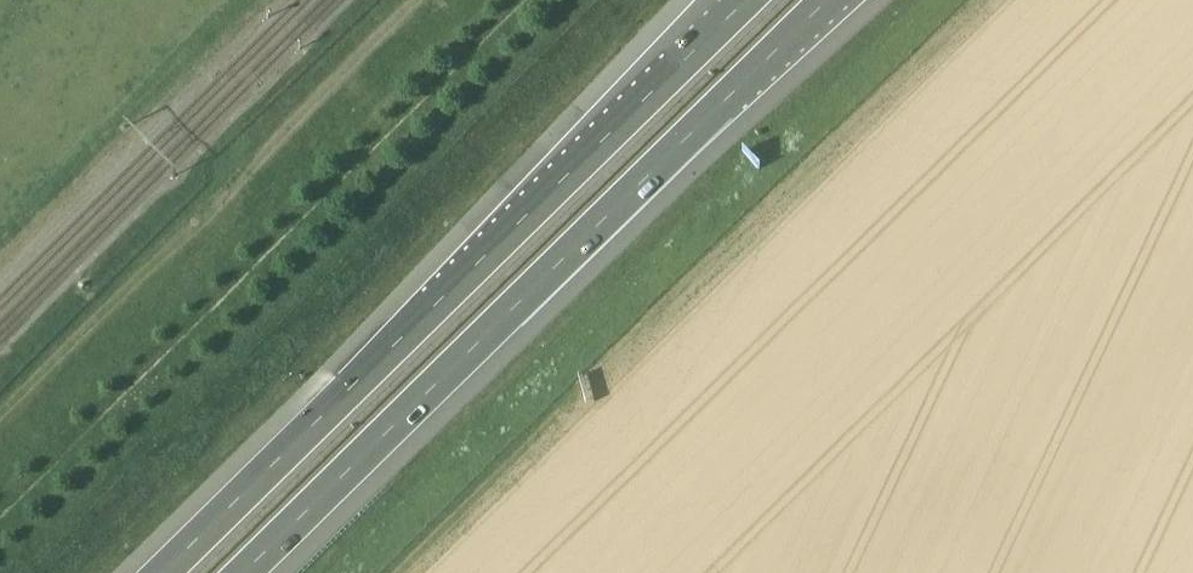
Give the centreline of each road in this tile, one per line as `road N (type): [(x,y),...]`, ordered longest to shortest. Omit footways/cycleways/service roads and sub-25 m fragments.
road 1 (track): [(397,572),(985,0)]
road 2 (motorway): [(746,0),(164,572)]
road 3 (motorway): [(252,572),(828,0)]
road 4 (track): [(0,416),(423,0)]

